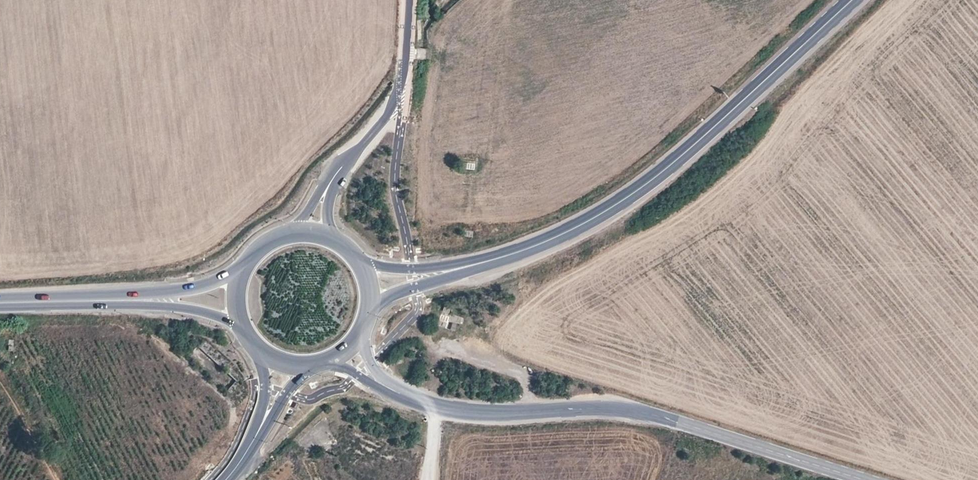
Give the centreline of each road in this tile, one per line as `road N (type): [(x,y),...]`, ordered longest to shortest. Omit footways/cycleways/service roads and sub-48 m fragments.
road 1 (secondary): [(495,259),(640,195),(854,0)]
road 2 (tertiary): [(435,404),(470,413),(625,409),(866,479)]
road 3 (unclassified): [(352,156),(400,98),(412,0)]
road 4 (secondary): [(495,259),(426,268),(359,257)]
road 5 (secondary): [(247,262),(210,284),(118,299)]
road 6 (secondary): [(118,299),(208,314),(246,334)]
road 7 (secondary): [(372,307),(495,259)]
road 8 (tertiary): [(234,469),(312,366)]
road 9 (tertiary): [(260,350),(265,398),(234,469)]
road 10 (track): [(0,372),(59,479)]

